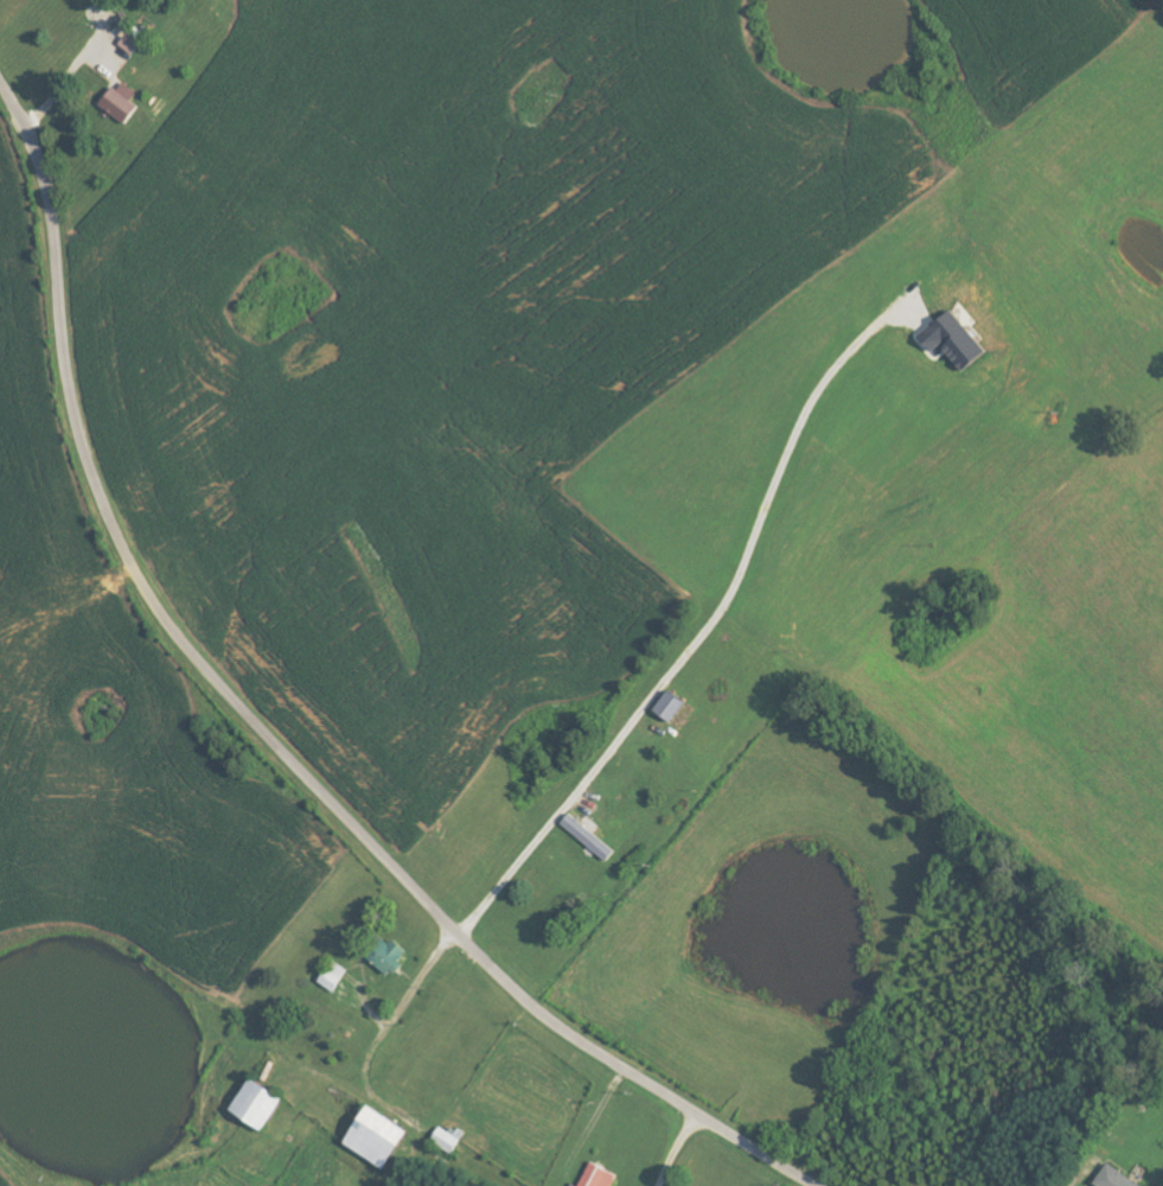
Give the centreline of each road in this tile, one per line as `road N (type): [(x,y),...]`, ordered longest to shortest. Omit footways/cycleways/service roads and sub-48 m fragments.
road 1 (residential): [(815,1185),(544,1013),(186,642),(138,569),(89,453),(49,186),(0,80)]

